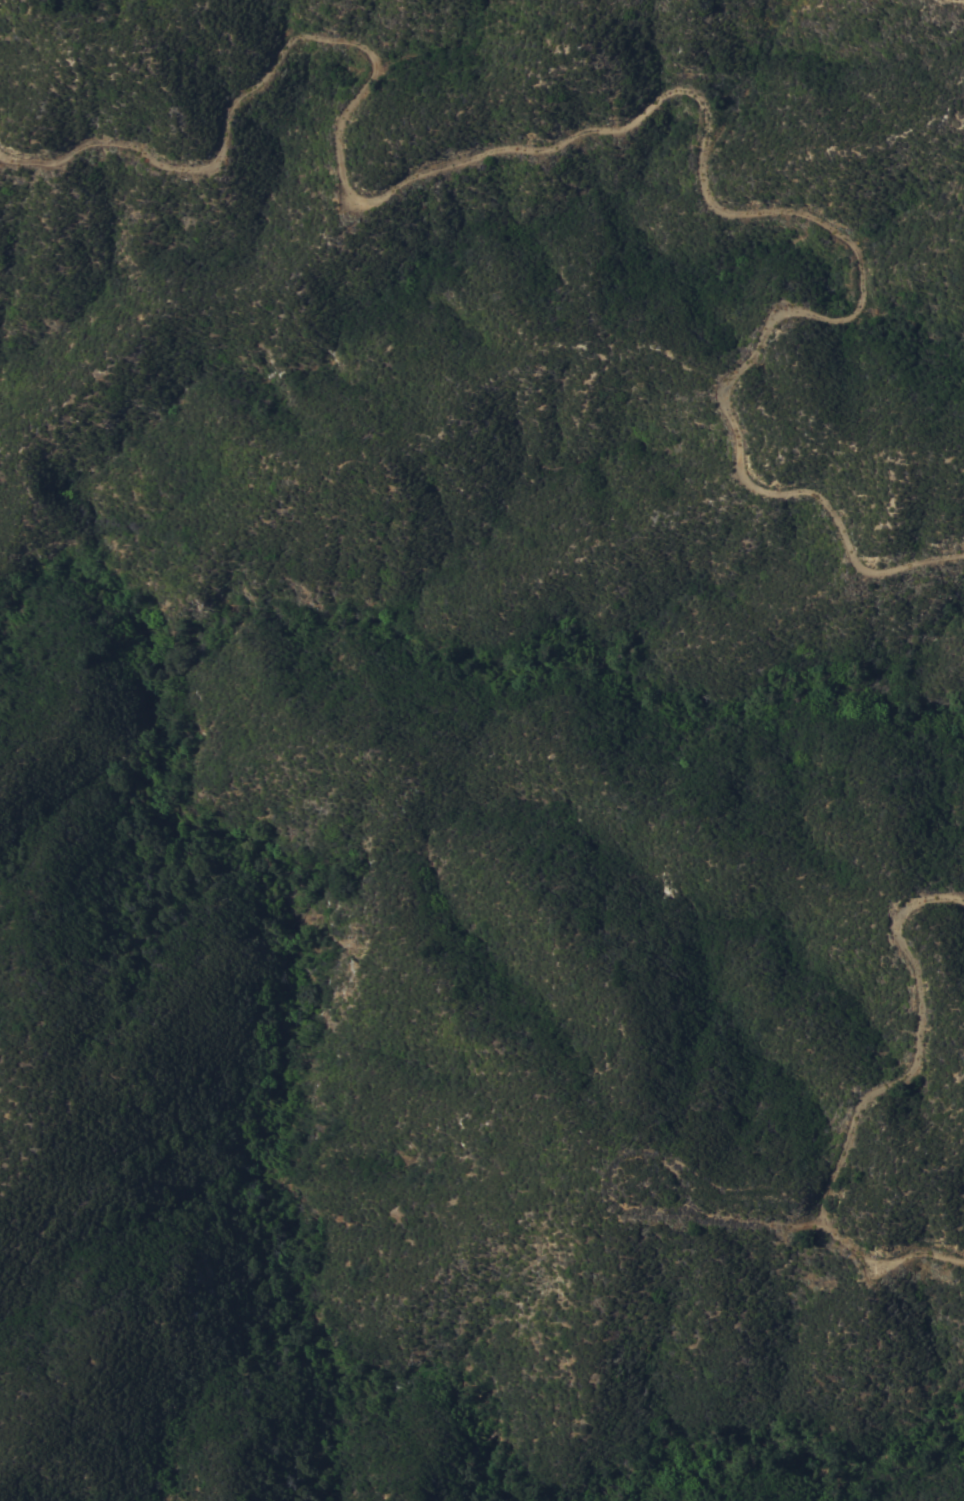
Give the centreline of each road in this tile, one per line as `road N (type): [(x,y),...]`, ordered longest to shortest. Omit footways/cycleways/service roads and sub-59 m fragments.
road 1 (track): [(963,551),(873,567),(859,560),(831,509),(812,493),(766,488),(746,474),(726,402),(732,374),(779,315),(855,306),(862,272),(851,242),(832,225),(798,211),(724,209),(711,200),(701,169),(704,108),(688,91),(669,90),(626,122),(549,145),(472,155),(374,197),(347,184),(338,156),(341,130),(373,61),(355,41),(310,35),(283,48),(235,102),(221,150),(200,168),(117,143),(43,161),(0,149)]
road 2 (track): [(963,1259),(861,1254),(840,1239),(824,1199),(860,1104),(905,1070),(918,1043),(918,987),(901,916),(932,895),(963,899)]

